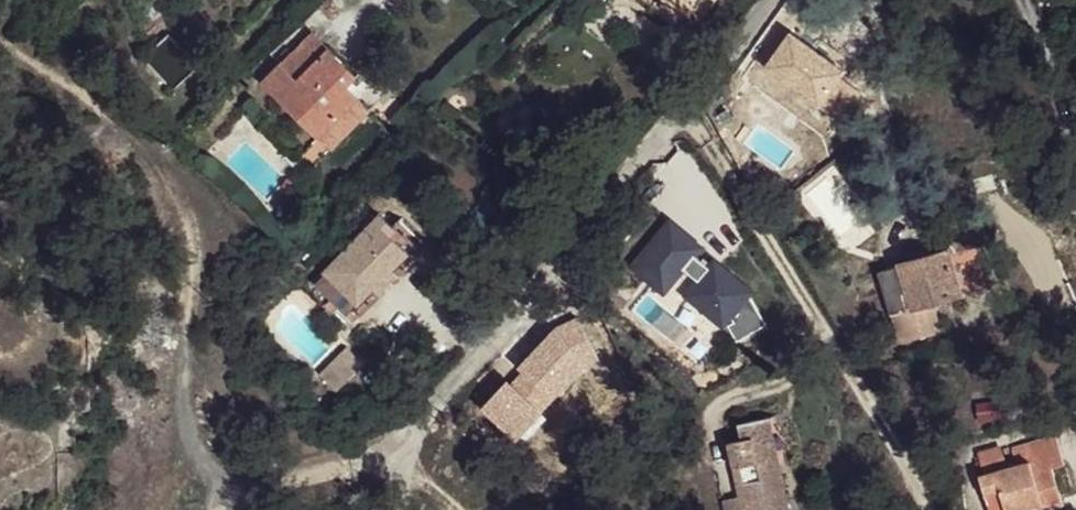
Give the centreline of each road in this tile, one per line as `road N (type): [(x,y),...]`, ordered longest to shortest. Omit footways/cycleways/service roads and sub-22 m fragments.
road 1 (residential): [(763,0),(409,422)]
road 2 (track): [(409,422),(343,463),(203,509)]
road 3 (residential): [(1075,151),(1027,0)]

